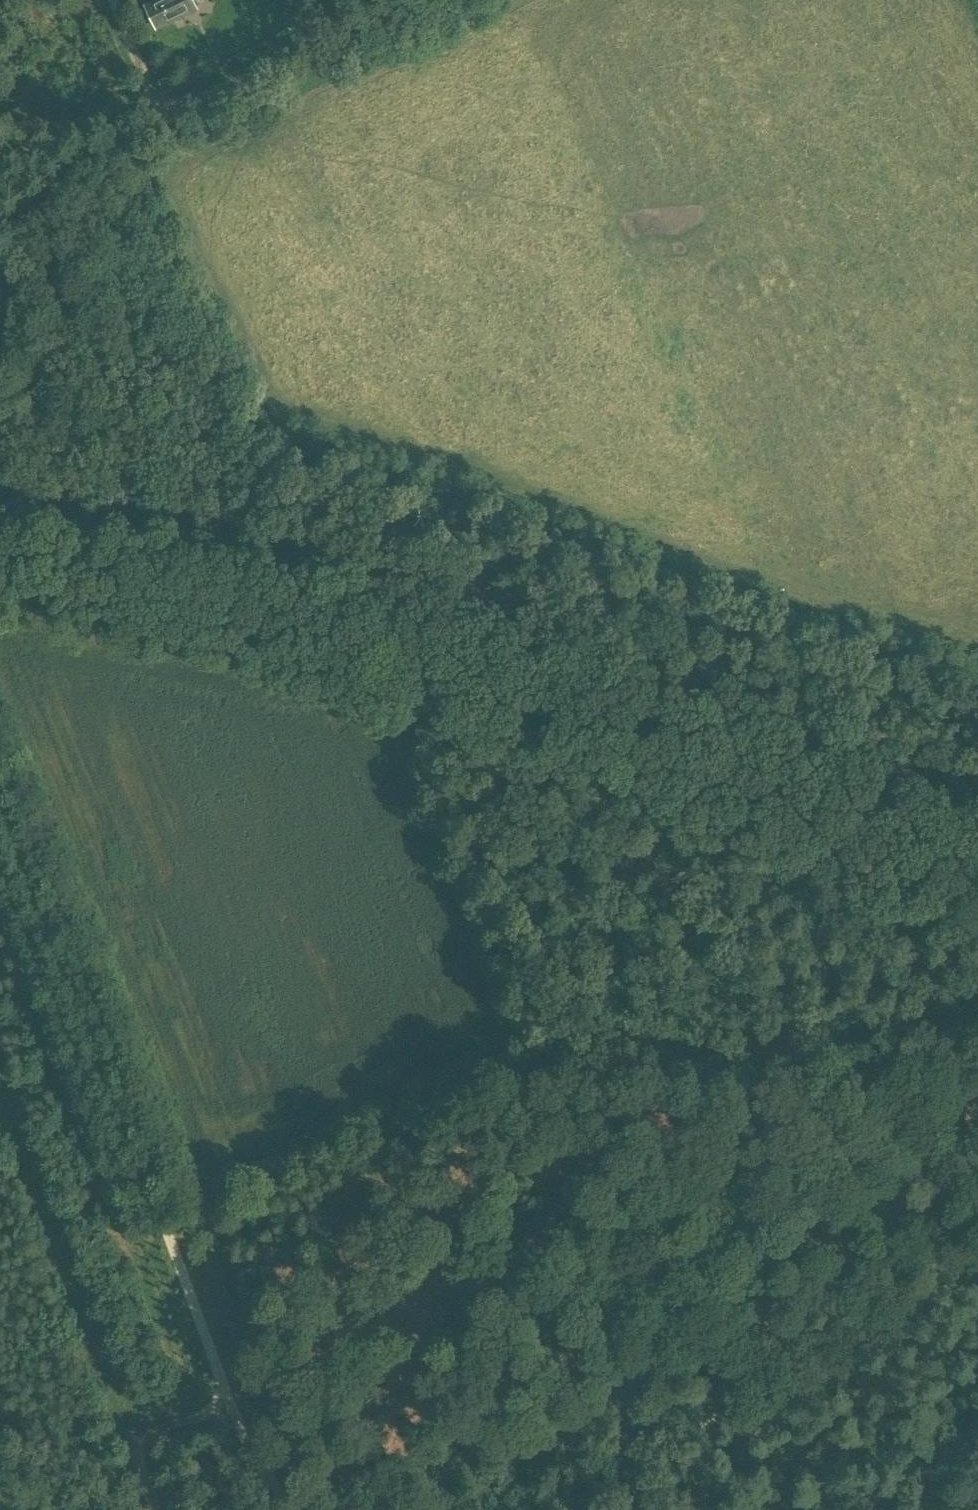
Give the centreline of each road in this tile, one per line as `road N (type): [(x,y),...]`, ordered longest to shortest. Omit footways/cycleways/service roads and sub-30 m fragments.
road 1 (track): [(288,1509),(229,1407),(0,799)]
road 2 (track): [(943,877),(860,996),(811,1098),(724,1337),(703,1509)]
road 3 (track): [(954,863),(787,782),(372,634)]
road 4 (track): [(158,1509),(0,1084)]
road 5 (track): [(372,634),(209,594),(0,559)]
road 6 (track): [(138,141),(166,117),(410,0)]
road 7 (track): [(229,1407),(133,1436),(0,1414)]
road 8 (track): [(0,296),(138,141)]
road 9 (track): [(977,1459),(851,1509)]
road 10 (track): [(166,117),(118,0)]

